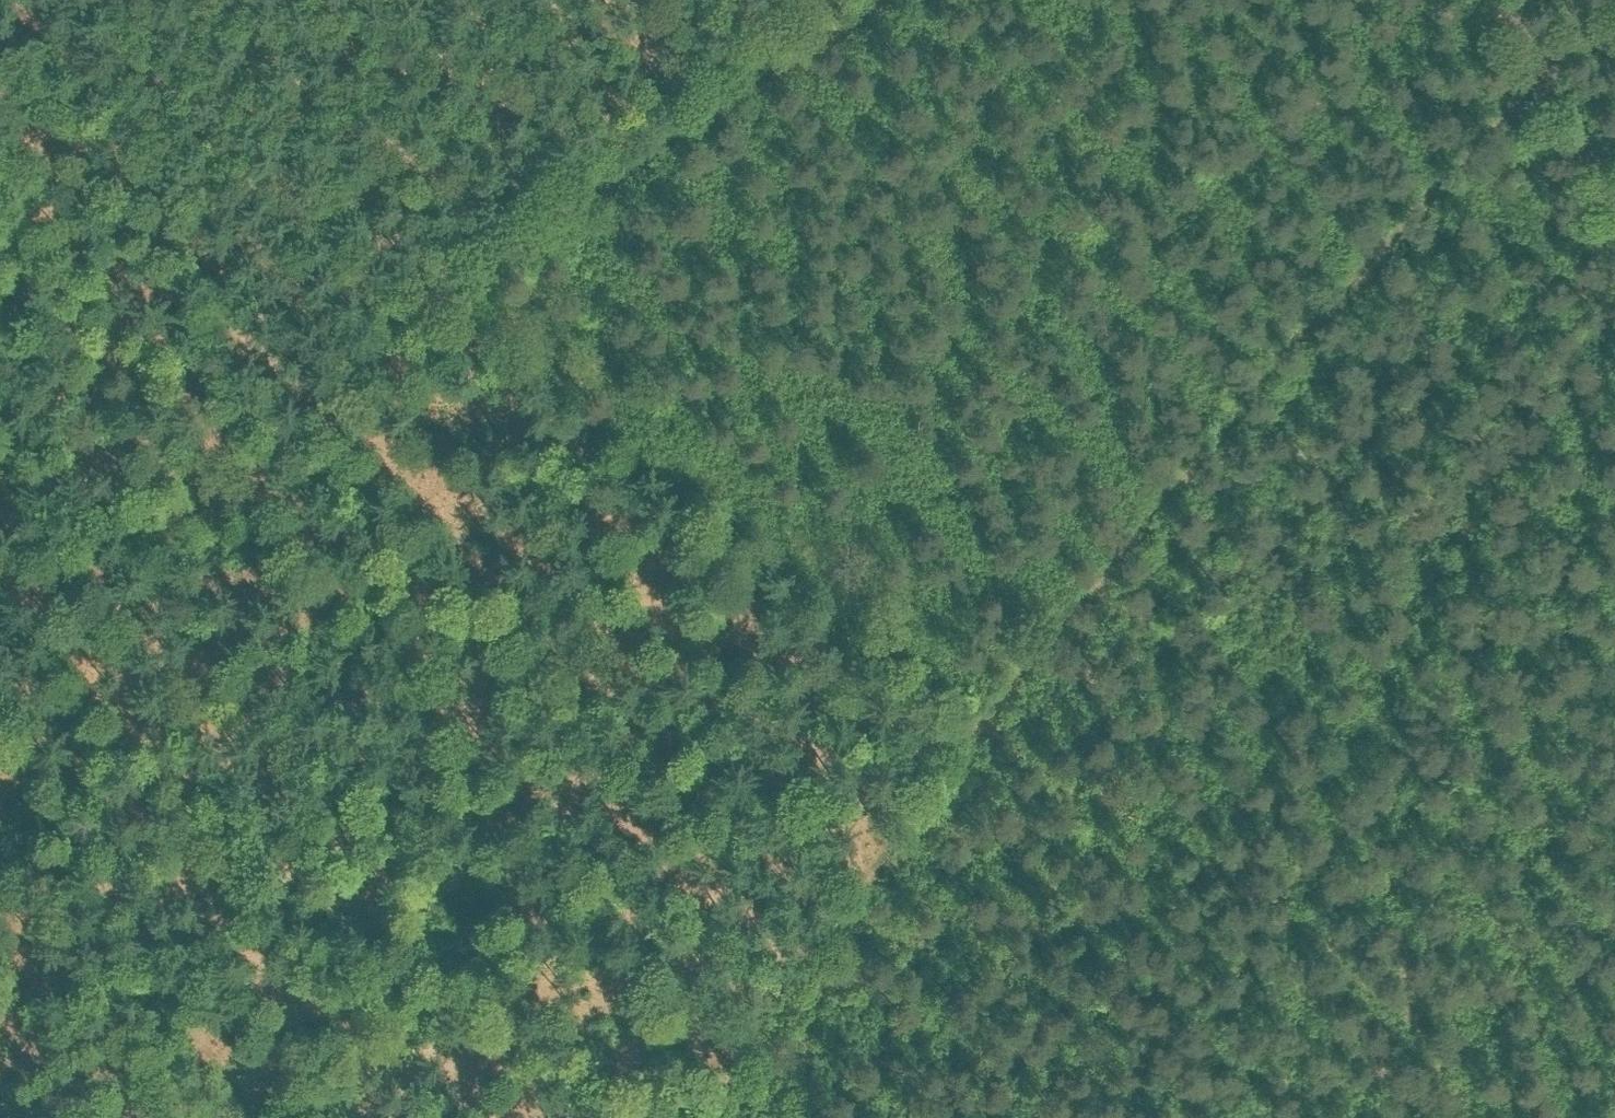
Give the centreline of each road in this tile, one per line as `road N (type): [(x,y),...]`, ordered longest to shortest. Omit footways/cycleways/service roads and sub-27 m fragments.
road 1 (track): [(850,0),(686,107),(112,551),(0,622)]
road 2 (track): [(1614,14),(1577,27),(1540,56),(1088,559),(976,717)]
road 3 (track): [(976,717),(667,1117)]
road 4 (track): [(364,351),(5,0)]
road 5 (track): [(1614,194),(1505,0)]

